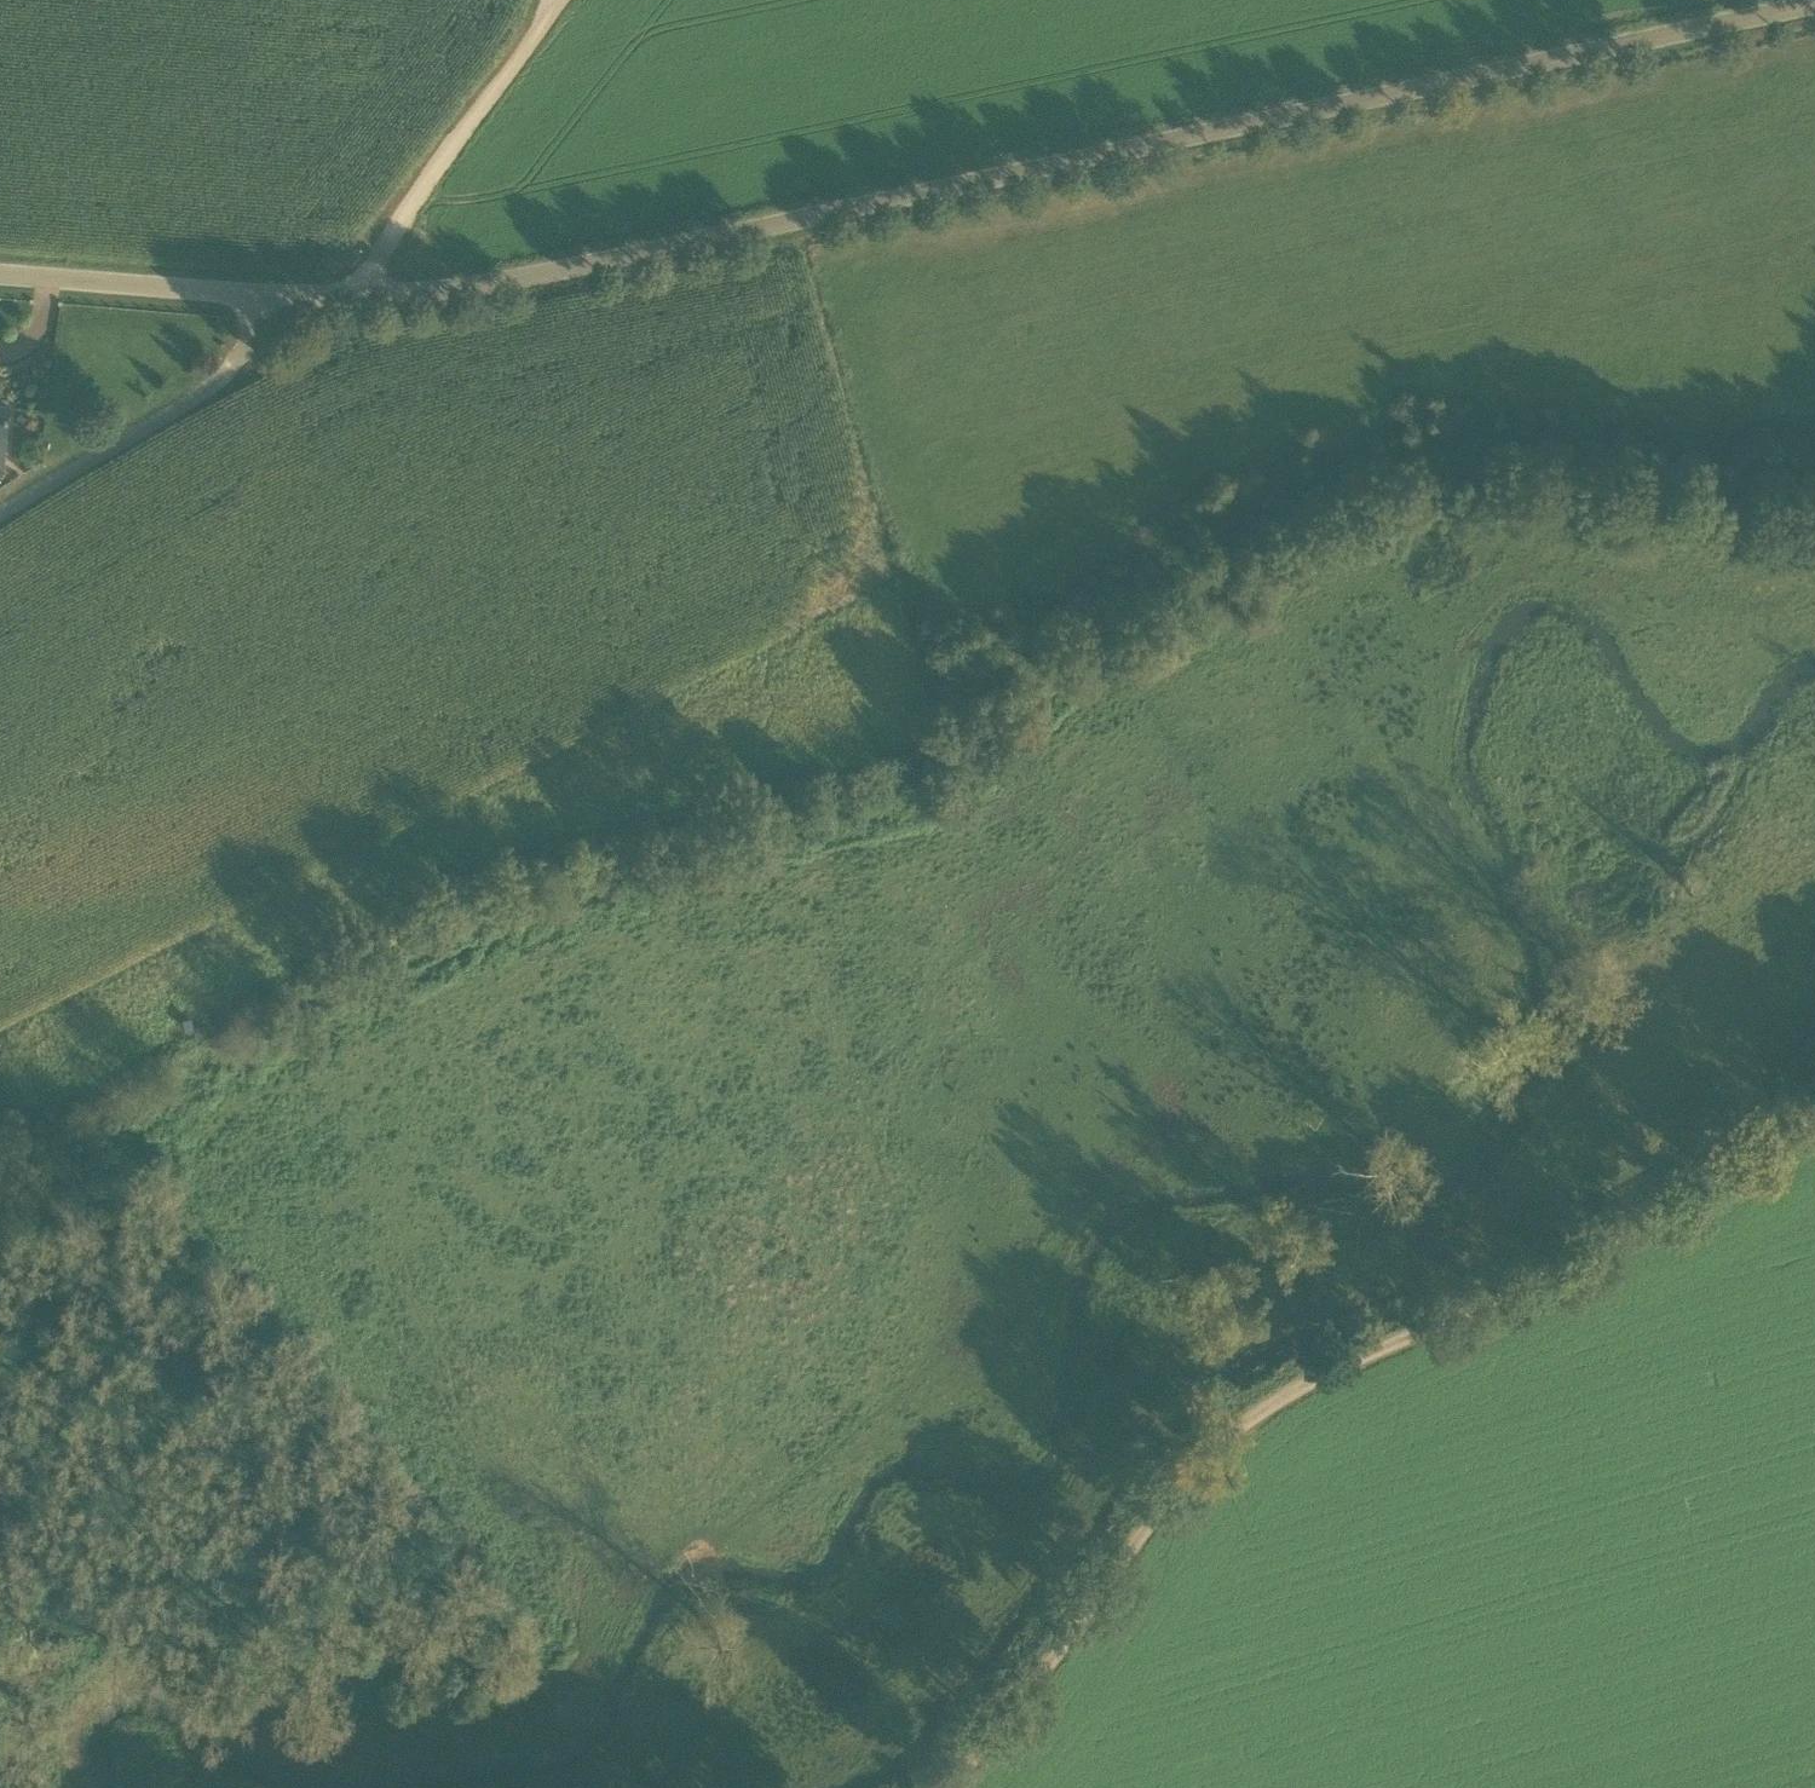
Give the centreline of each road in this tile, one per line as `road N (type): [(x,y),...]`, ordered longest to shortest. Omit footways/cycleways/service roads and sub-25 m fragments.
road 1 (unclassified): [(1814,3),(561,277),(327,308),(253,308),(0,282)]
road 2 (track): [(1814,1124),(1630,1235),(1361,1360),(1236,1435),(973,1760),(937,1787)]
road 3 (track): [(369,302),(375,261),(562,0)]
road 4 (track): [(253,308),(244,373),(0,525)]

